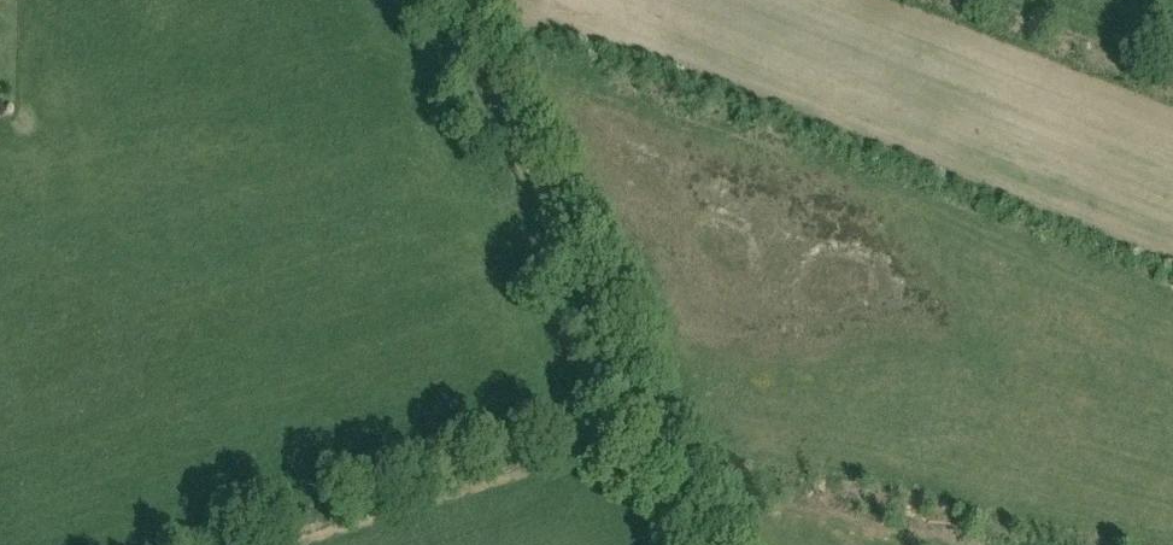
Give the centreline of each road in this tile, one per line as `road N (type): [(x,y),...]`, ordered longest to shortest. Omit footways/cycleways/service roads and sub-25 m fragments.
road 1 (unclassified): [(696,544),(460,0)]

